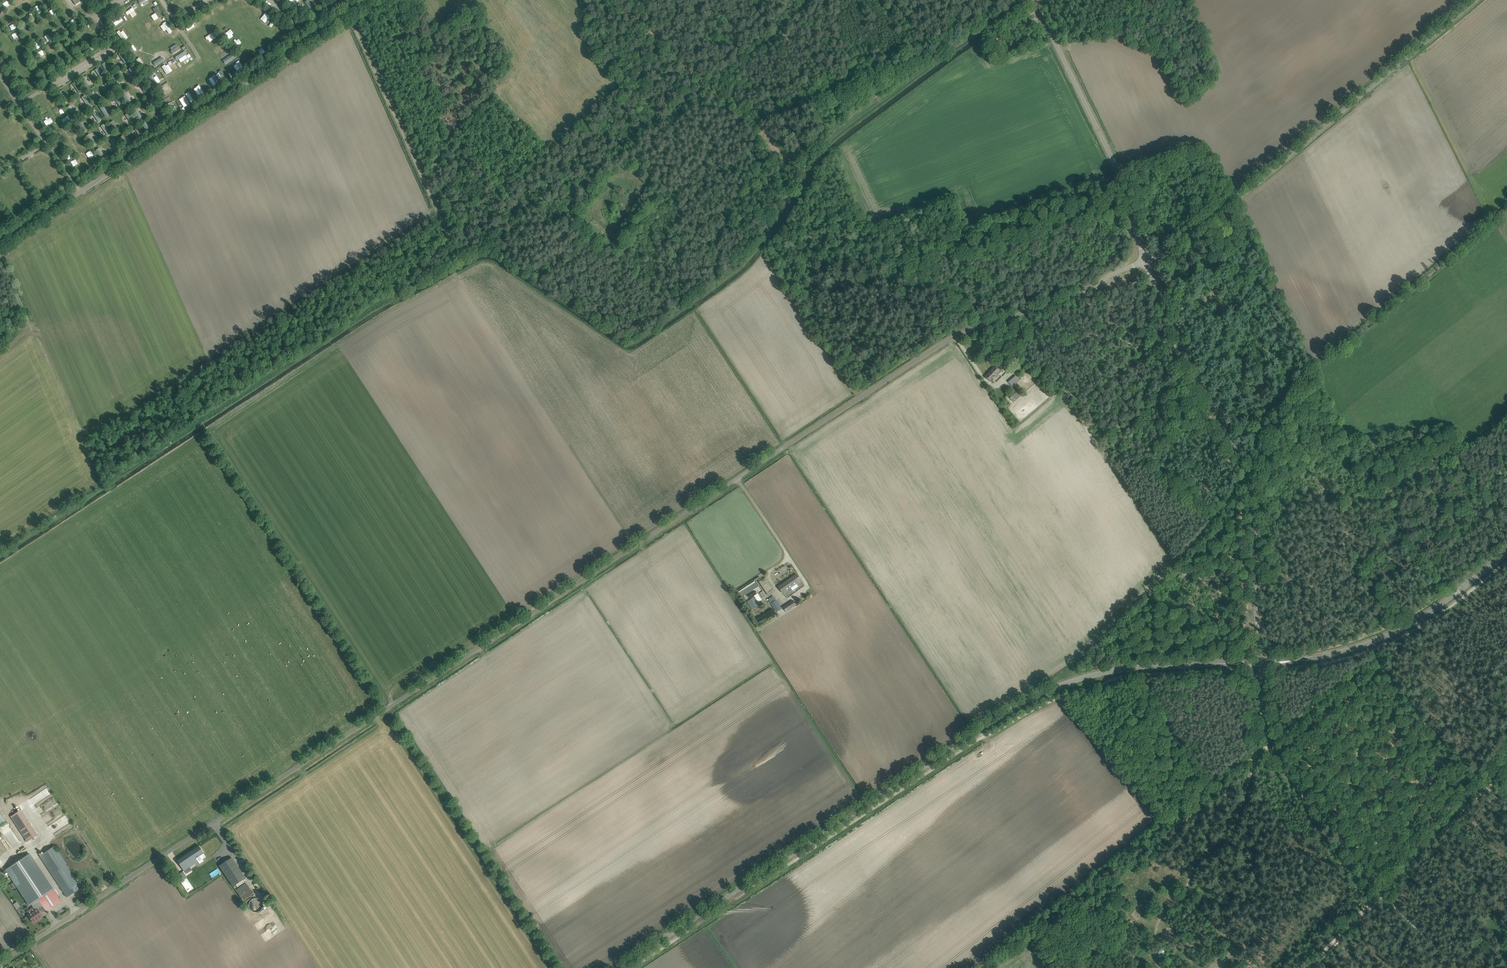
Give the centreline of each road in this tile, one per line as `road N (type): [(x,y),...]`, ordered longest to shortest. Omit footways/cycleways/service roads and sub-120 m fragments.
road 1 (unclassified): [(0,963),(944,343),(1144,261)]
road 2 (tertiary): [(620,967),(1034,697),(1115,670),(1229,664)]
road 3 (track): [(1084,677),(1113,631),(1262,462),(1321,365),(1403,295)]
road 4 (track): [(1056,967),(1056,914),(1377,657)]
road 5 (unclassified): [(0,243),(372,0)]
road 6 (unclassified): [(1260,661),(1244,467),(1144,261)]
road 7 (unclassified): [(1144,261),(1257,183),(1476,0)]
road 8 (unclassified): [(1460,967),(1380,890),(1269,749),(1261,668)]
road 9 (track): [(109,483),(389,295)]
road 10 (track): [(389,295),(416,277),(449,234),(348,16)]
road 11 (unclassified): [(1144,261),(1123,180),(1034,0)]
road 12 (track): [(1482,787),(1303,967)]
road 13 (tertiary): [(1289,661),(1344,651),(1416,621),(1506,553)]
road 14 (track): [(972,38),(835,140),(808,172)]
road 15 (track): [(673,313),(748,261),(808,172)]
road 16 (track): [(710,86),(803,0)]

